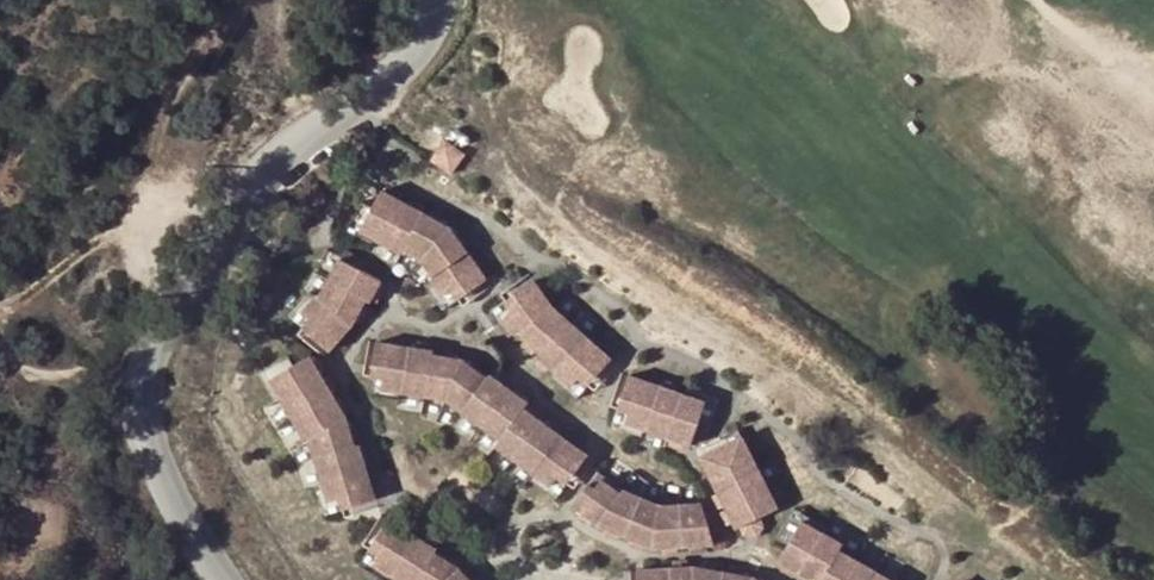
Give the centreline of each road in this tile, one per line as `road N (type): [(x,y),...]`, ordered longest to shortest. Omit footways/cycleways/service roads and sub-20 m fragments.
road 1 (unclassified): [(440,0),(432,32),(414,57),(265,175),(146,366),(148,442),(226,579)]
road 2 (track): [(0,340),(25,368),(93,394),(141,399)]

